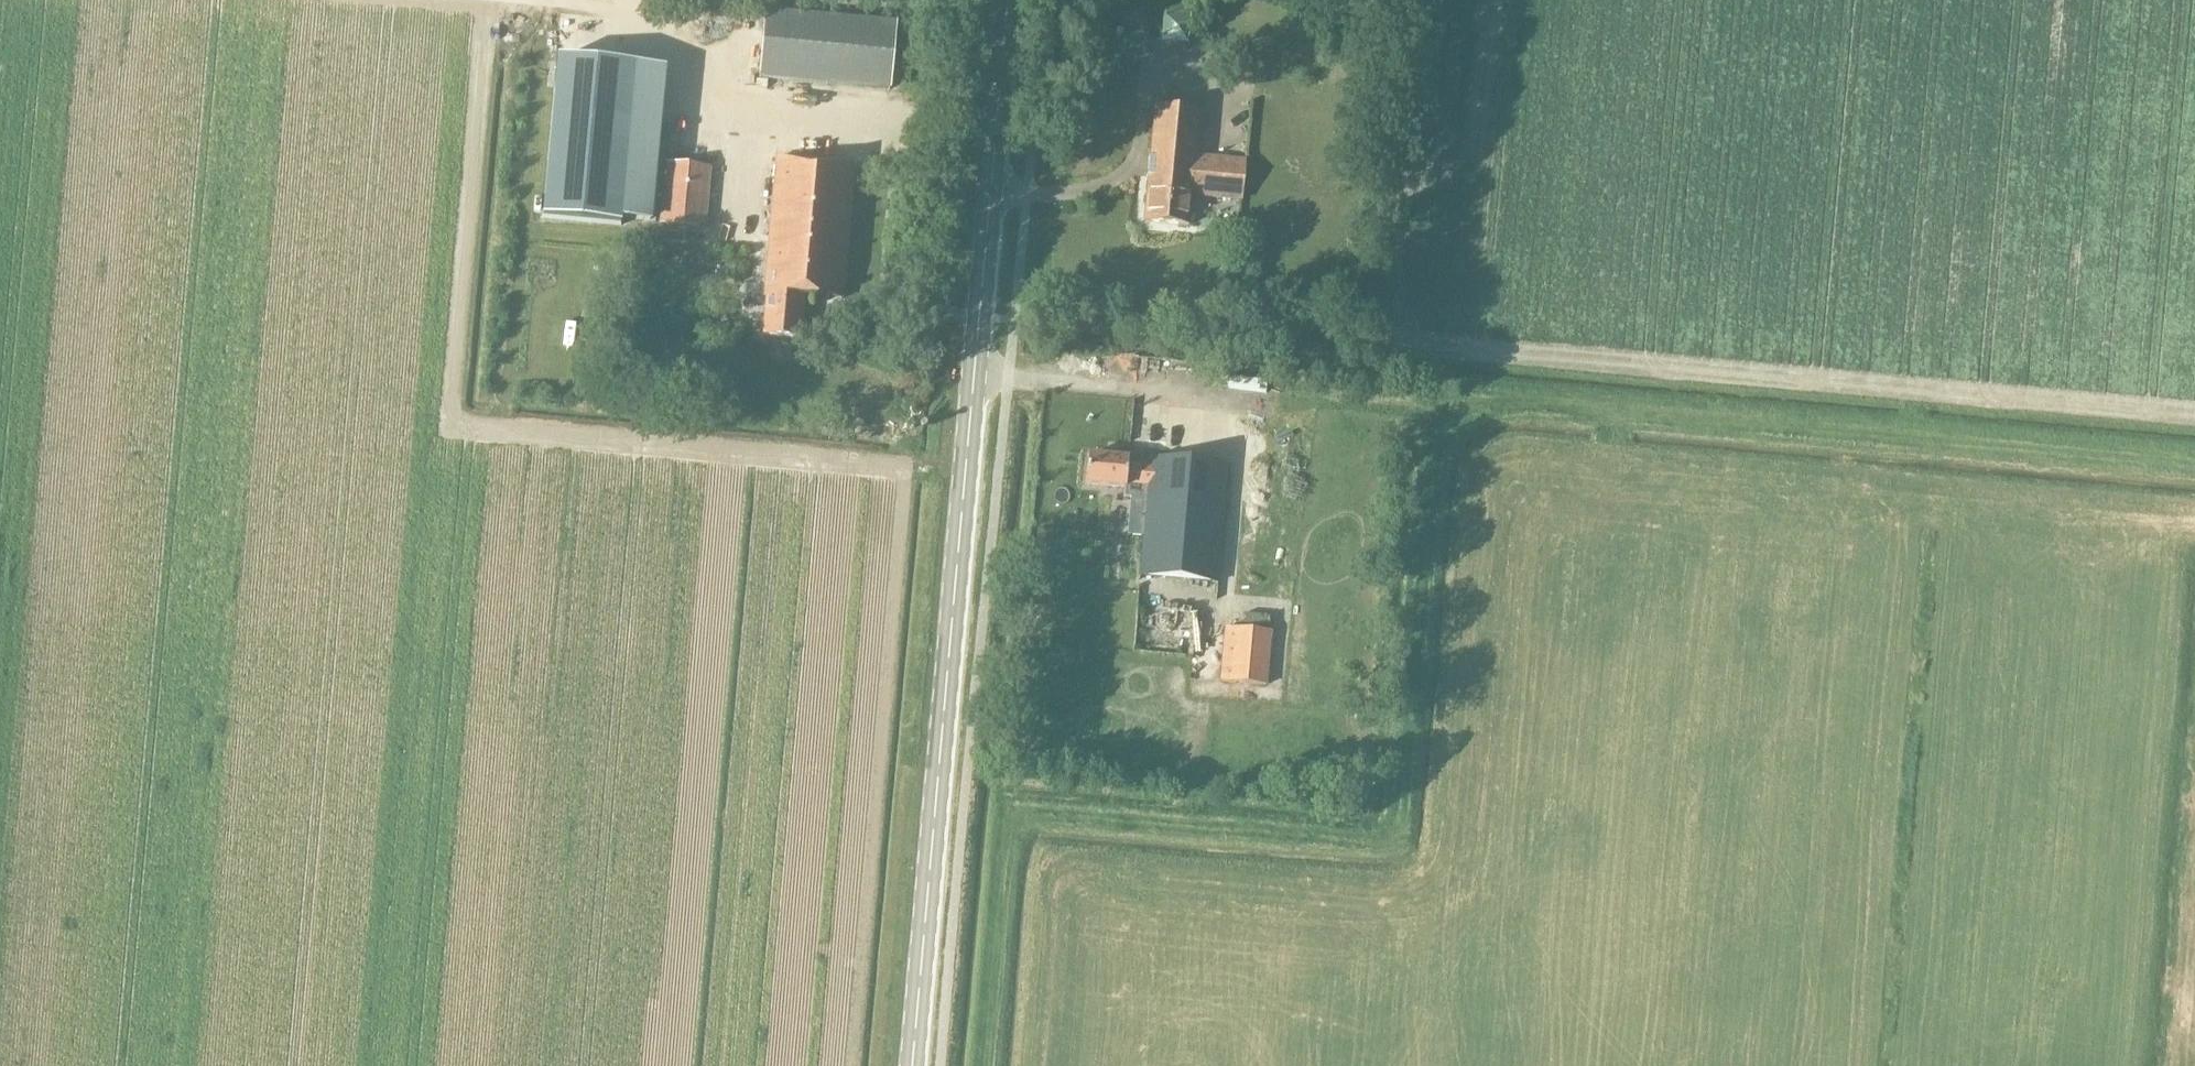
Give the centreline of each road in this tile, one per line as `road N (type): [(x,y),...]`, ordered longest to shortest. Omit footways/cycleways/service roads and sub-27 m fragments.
road 1 (secondary): [(912,1065),(1007,0)]

